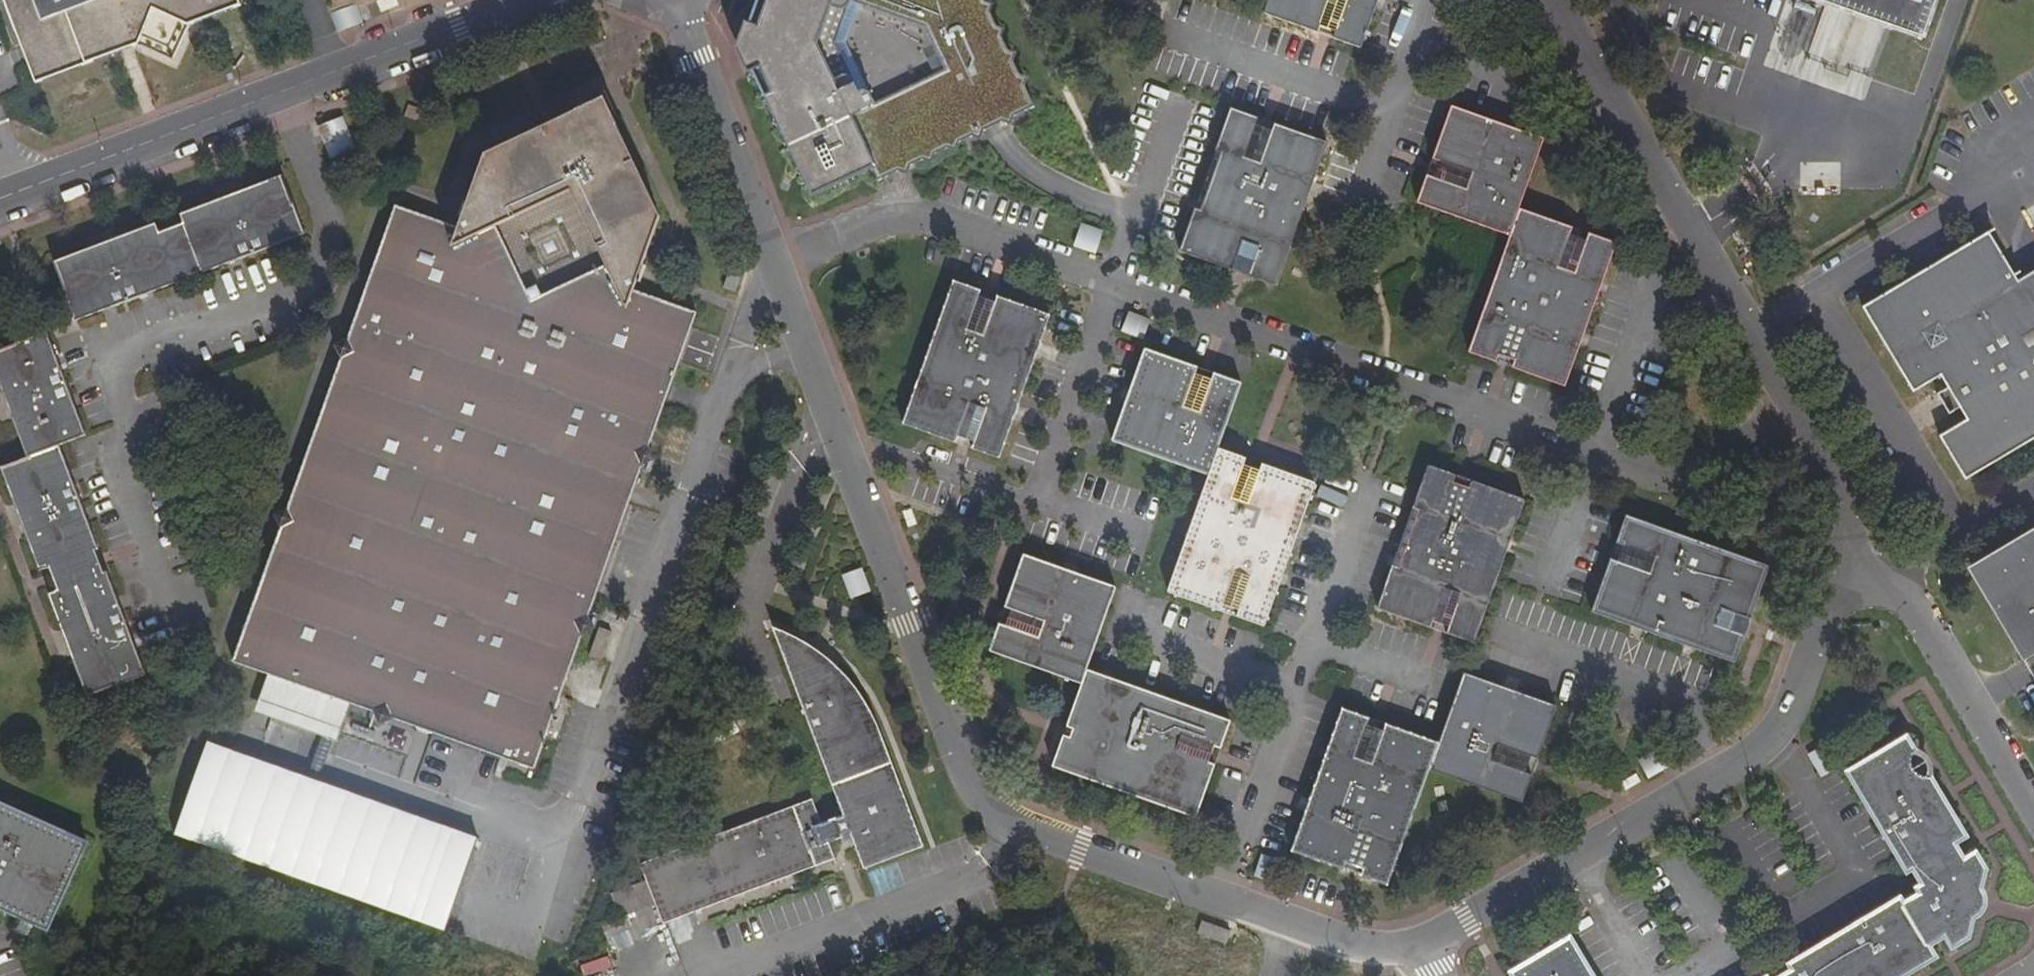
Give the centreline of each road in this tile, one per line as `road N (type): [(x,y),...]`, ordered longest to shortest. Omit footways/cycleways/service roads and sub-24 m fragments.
road 1 (residential): [(773,263),(872,219),(913,214),(1652,476),(1689,471),(1796,406)]
road 2 (unclassified): [(773,263),(967,780),(1019,827),(1291,924)]
road 3 (unclassified): [(1417,943),(1768,741),(1843,566)]
road 4 (unclassified): [(0,198),(524,0)]
road 5 (unclassified): [(1796,406),(1556,0)]
road 6 (residential): [(1843,566),(1921,610),(2033,806)]
road 7 (unclassified): [(670,0),(773,263)]
road 8 (residential): [(1434,0),(1362,202)]
road 9 (unclassified): [(1843,566),(1850,537),(1842,485),(1796,406)]
road 10 (unclassified): [(1291,924),(1352,943),(1417,943)]

